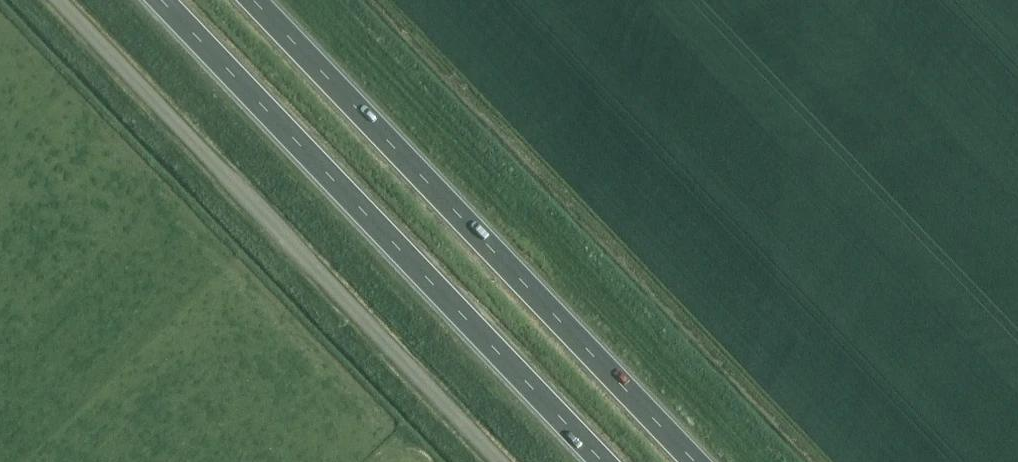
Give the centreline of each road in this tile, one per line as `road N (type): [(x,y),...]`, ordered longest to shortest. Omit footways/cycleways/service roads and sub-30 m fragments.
road 1 (trunk): [(155,0),(598,461)]
road 2 (trunk): [(698,461),(260,0)]
road 3 (unclassified): [(499,461),(64,0)]

